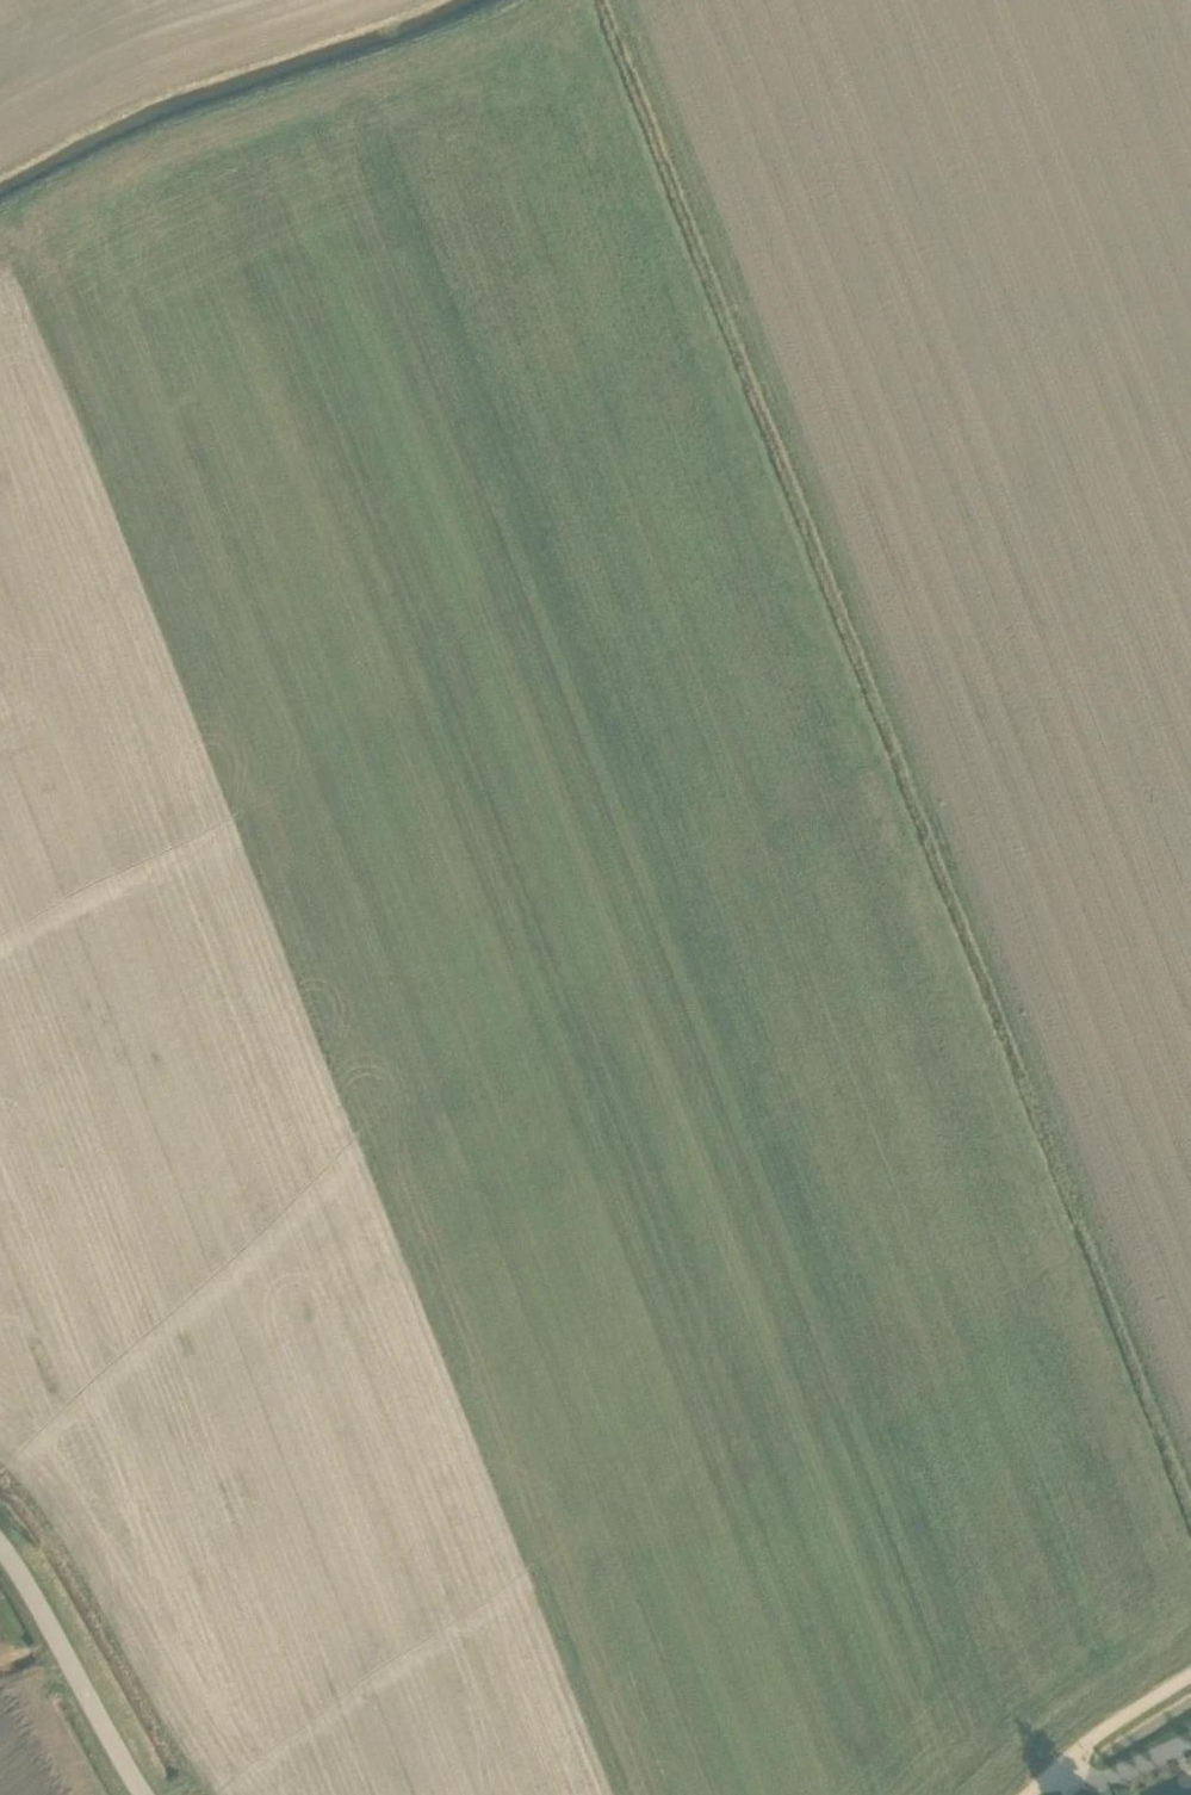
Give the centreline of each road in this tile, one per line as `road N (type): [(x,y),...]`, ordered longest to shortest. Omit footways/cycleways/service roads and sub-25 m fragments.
road 1 (unclassified): [(143,1794),(0,1548)]

